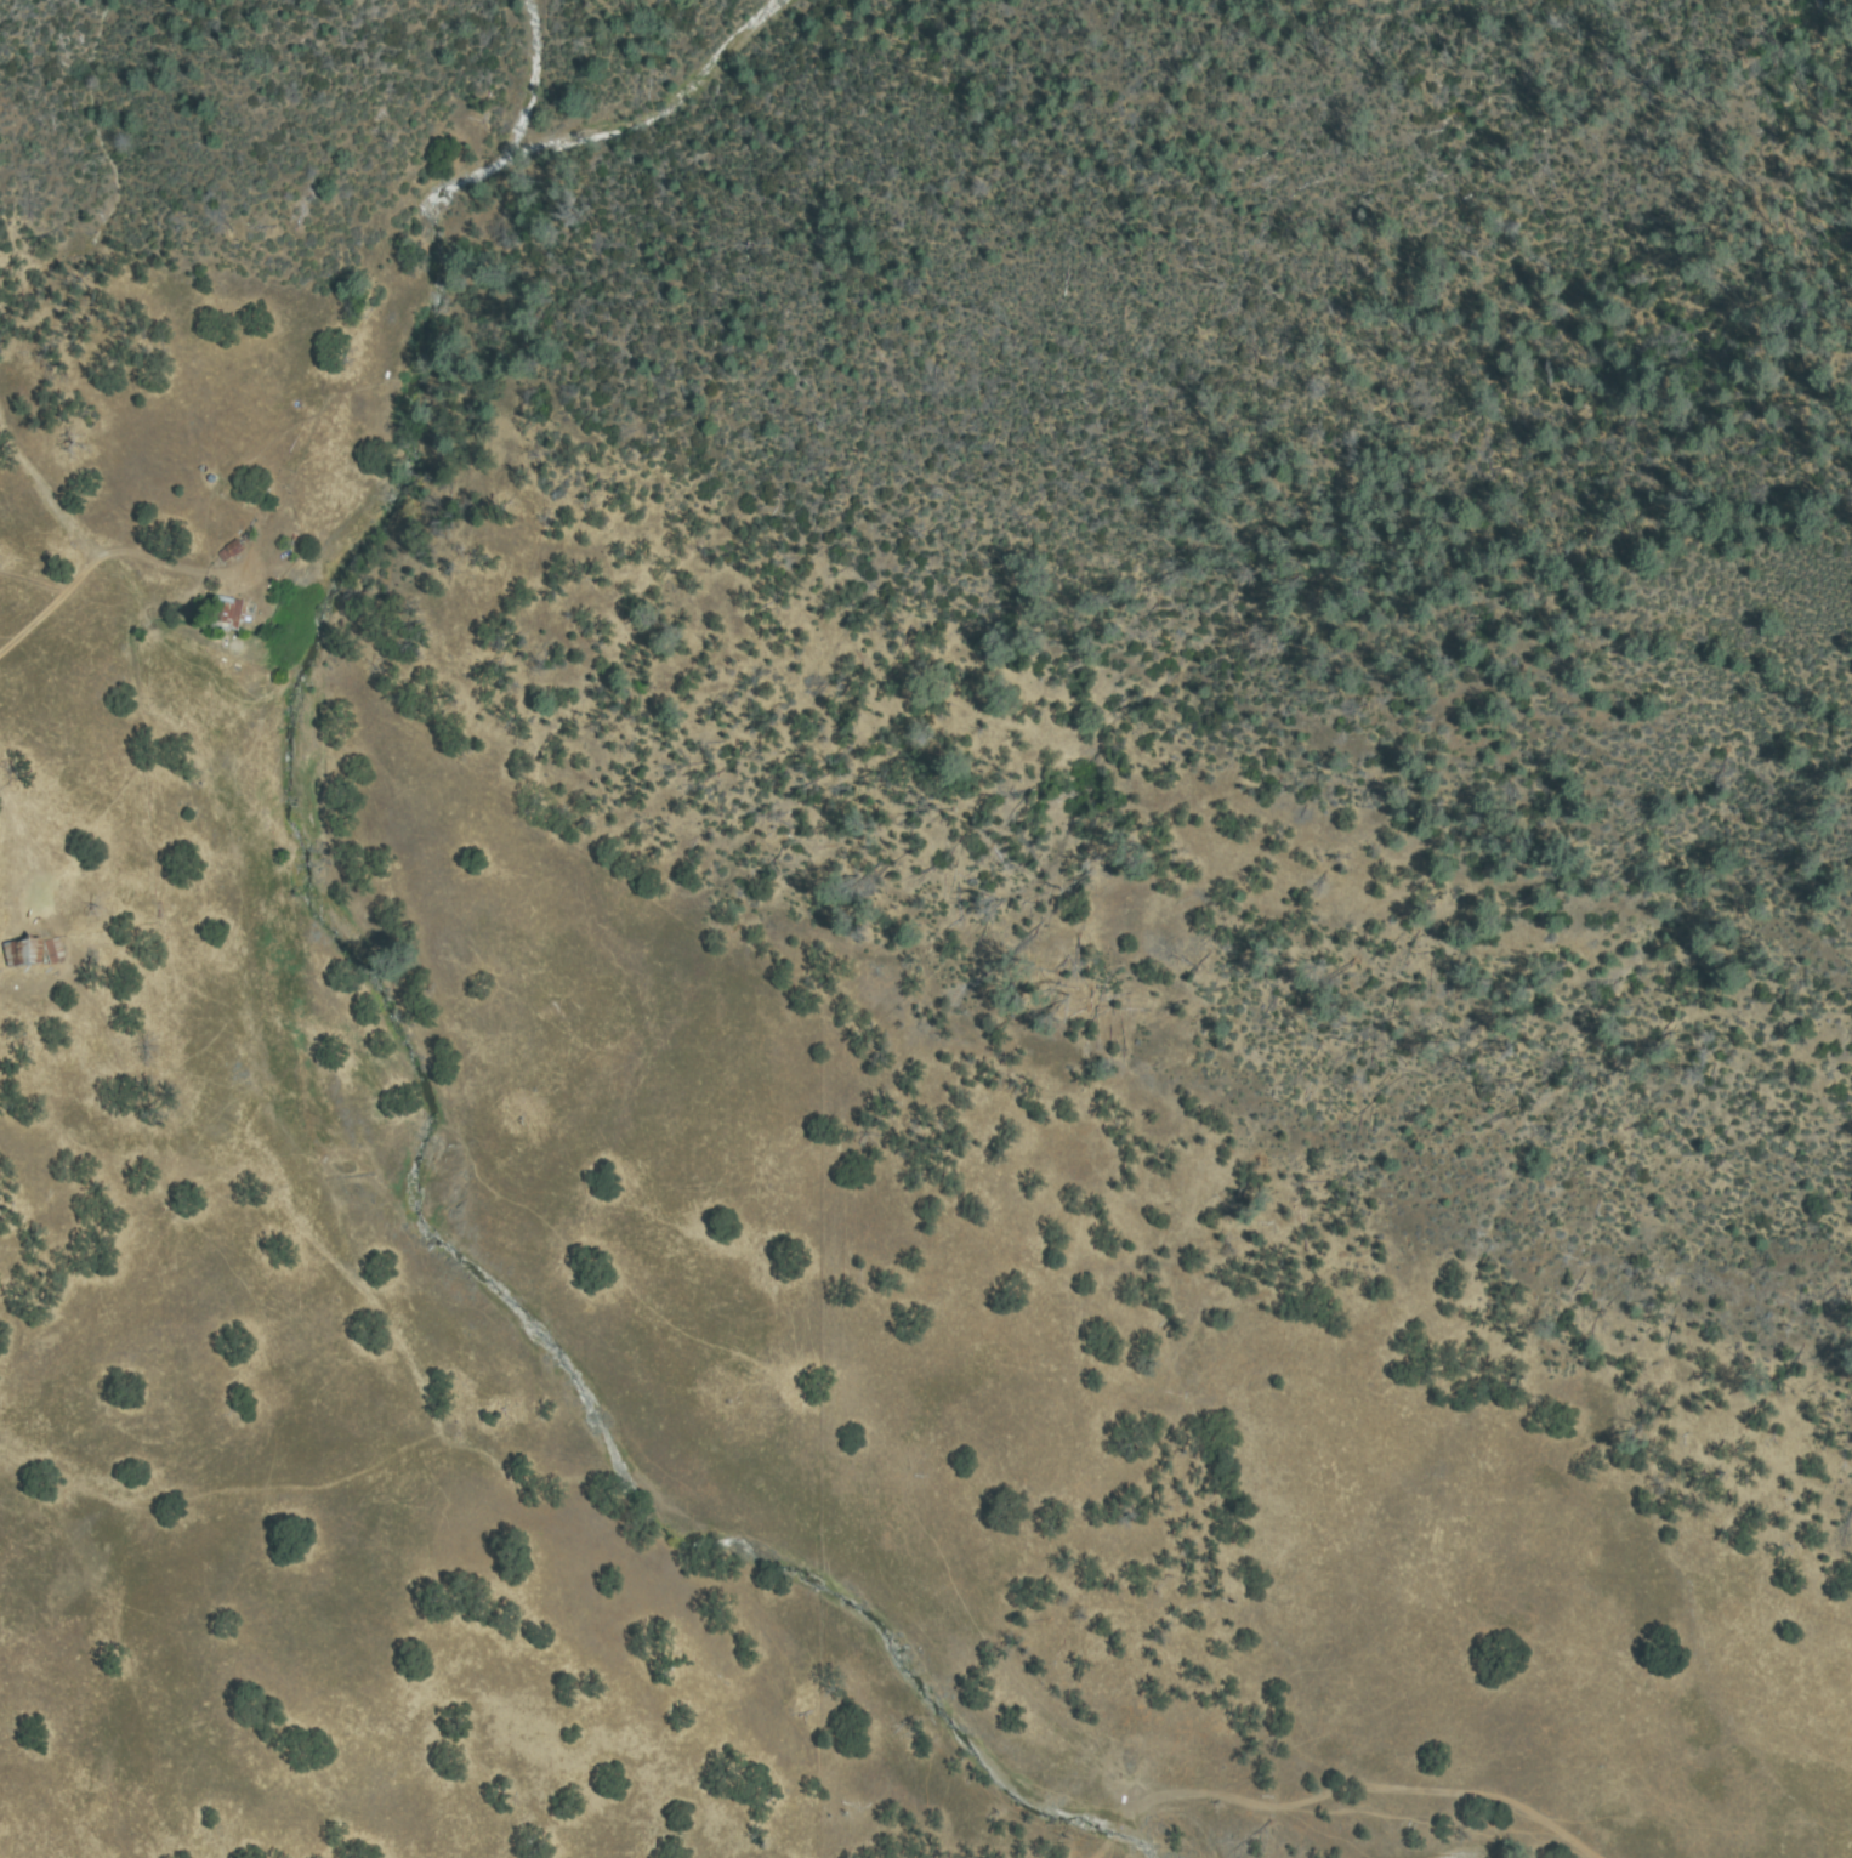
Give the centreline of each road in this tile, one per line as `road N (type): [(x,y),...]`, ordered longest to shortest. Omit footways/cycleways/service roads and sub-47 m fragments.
road 1 (track): [(1127,1857),(1170,1817),(1302,1824),(1388,1800),(1534,1817),(1601,1857)]

